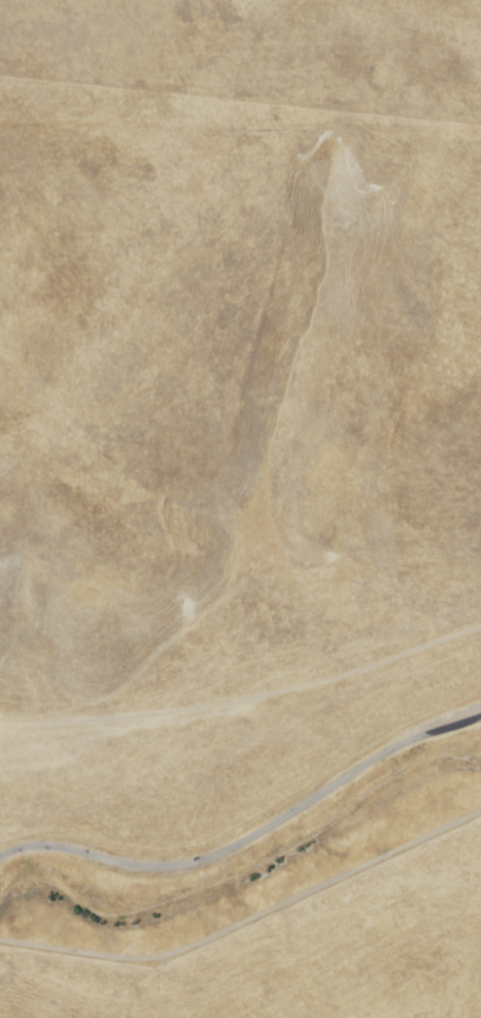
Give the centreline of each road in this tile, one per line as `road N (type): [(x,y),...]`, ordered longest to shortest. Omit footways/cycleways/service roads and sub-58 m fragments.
road 1 (residential): [(0,887),(190,883),(480,734)]

